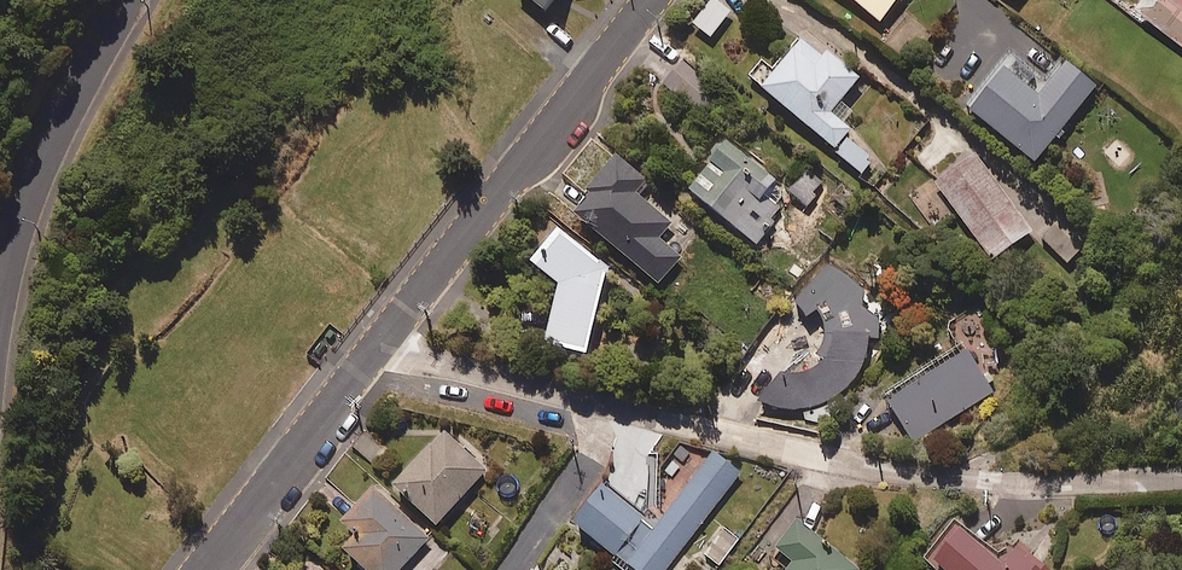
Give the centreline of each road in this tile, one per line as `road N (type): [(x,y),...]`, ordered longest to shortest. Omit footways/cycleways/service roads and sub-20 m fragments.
road 1 (residential): [(354,381),(524,397),(902,476),(1066,489),(1181,473)]
road 2 (residential): [(354,381),(650,0)]
road 3 (residential): [(0,304),(6,257),(40,157),(136,0)]
road 4 (residential): [(204,569),(354,381)]

